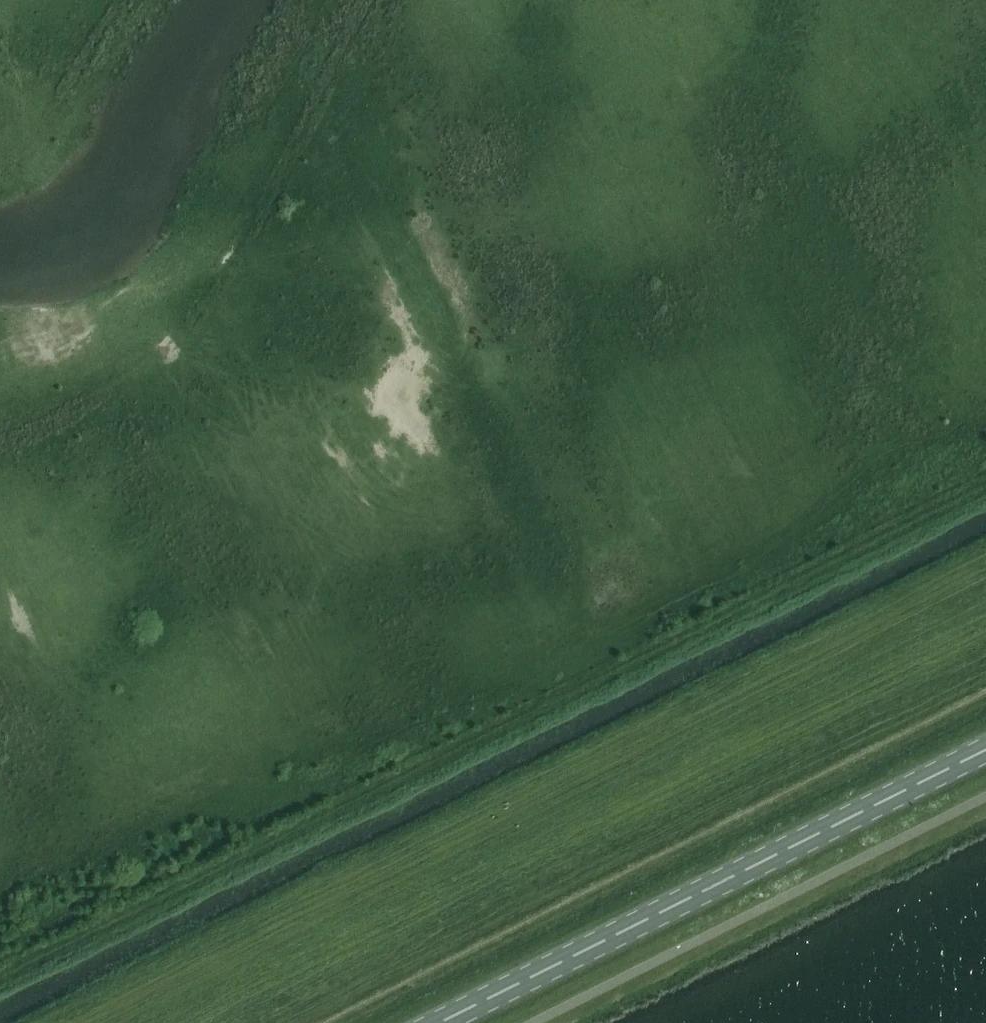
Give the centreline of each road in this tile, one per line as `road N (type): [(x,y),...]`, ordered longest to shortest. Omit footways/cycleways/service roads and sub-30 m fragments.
road 1 (primary): [(455,1022),(985,759)]

